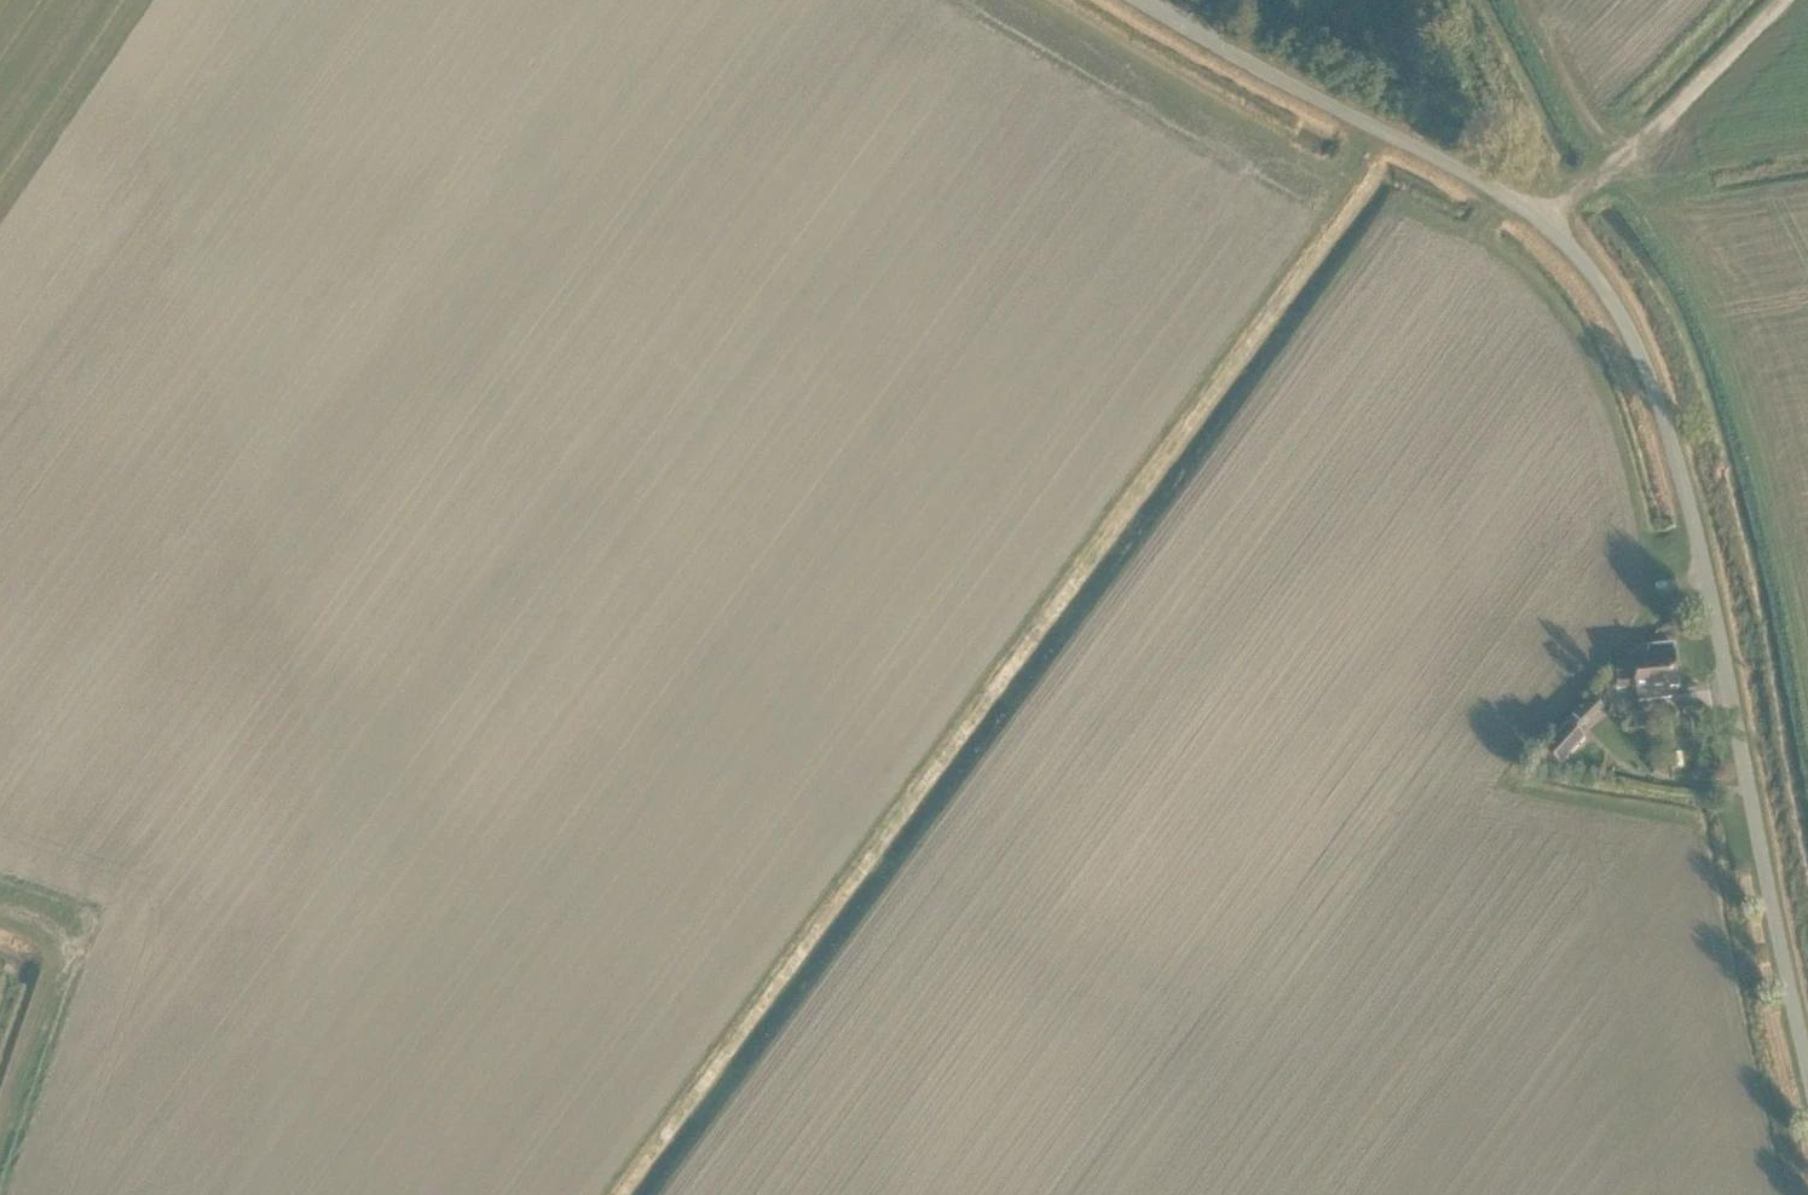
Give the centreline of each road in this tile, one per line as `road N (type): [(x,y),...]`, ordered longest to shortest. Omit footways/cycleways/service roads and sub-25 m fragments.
road 1 (unclassified): [(1807,1054),(1700,576),(1629,340),(1551,240),(1138,0)]

